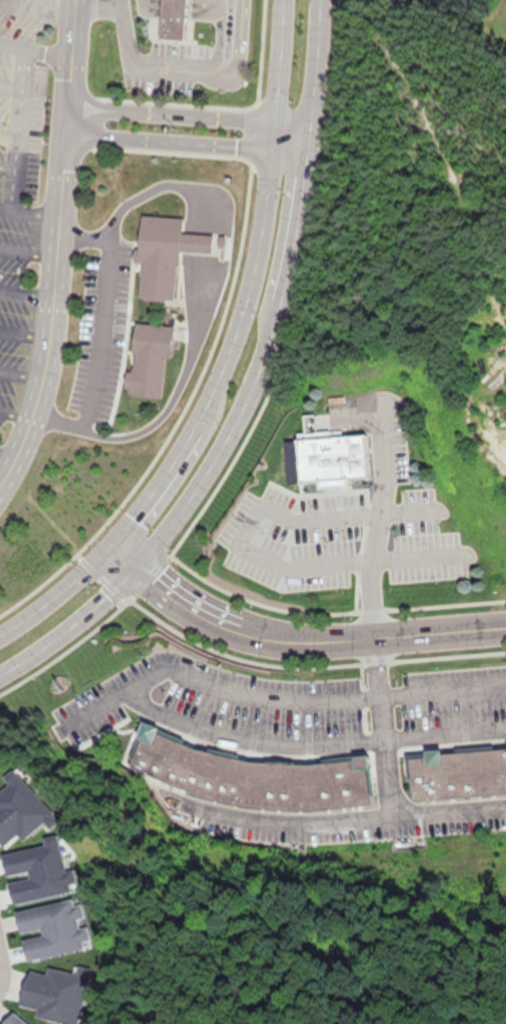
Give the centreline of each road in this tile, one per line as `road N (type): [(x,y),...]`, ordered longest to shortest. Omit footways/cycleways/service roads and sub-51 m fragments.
road 1 (secondary): [(267,120),(247,275),(199,415),(110,544),(0,630)]
road 2 (secondary): [(132,567),(200,480),(253,376),(285,259),(298,150)]
road 3 (residential): [(505,626),(357,638),(239,636),(179,607),(132,567)]
road 4 (residential): [(0,477),(31,414),(47,343),(62,135)]
road 5 (secondary): [(0,675),(132,567)]
road 6 (secondary): [(298,150),(311,0)]
road 7 (secondary): [(275,0),(267,120)]

